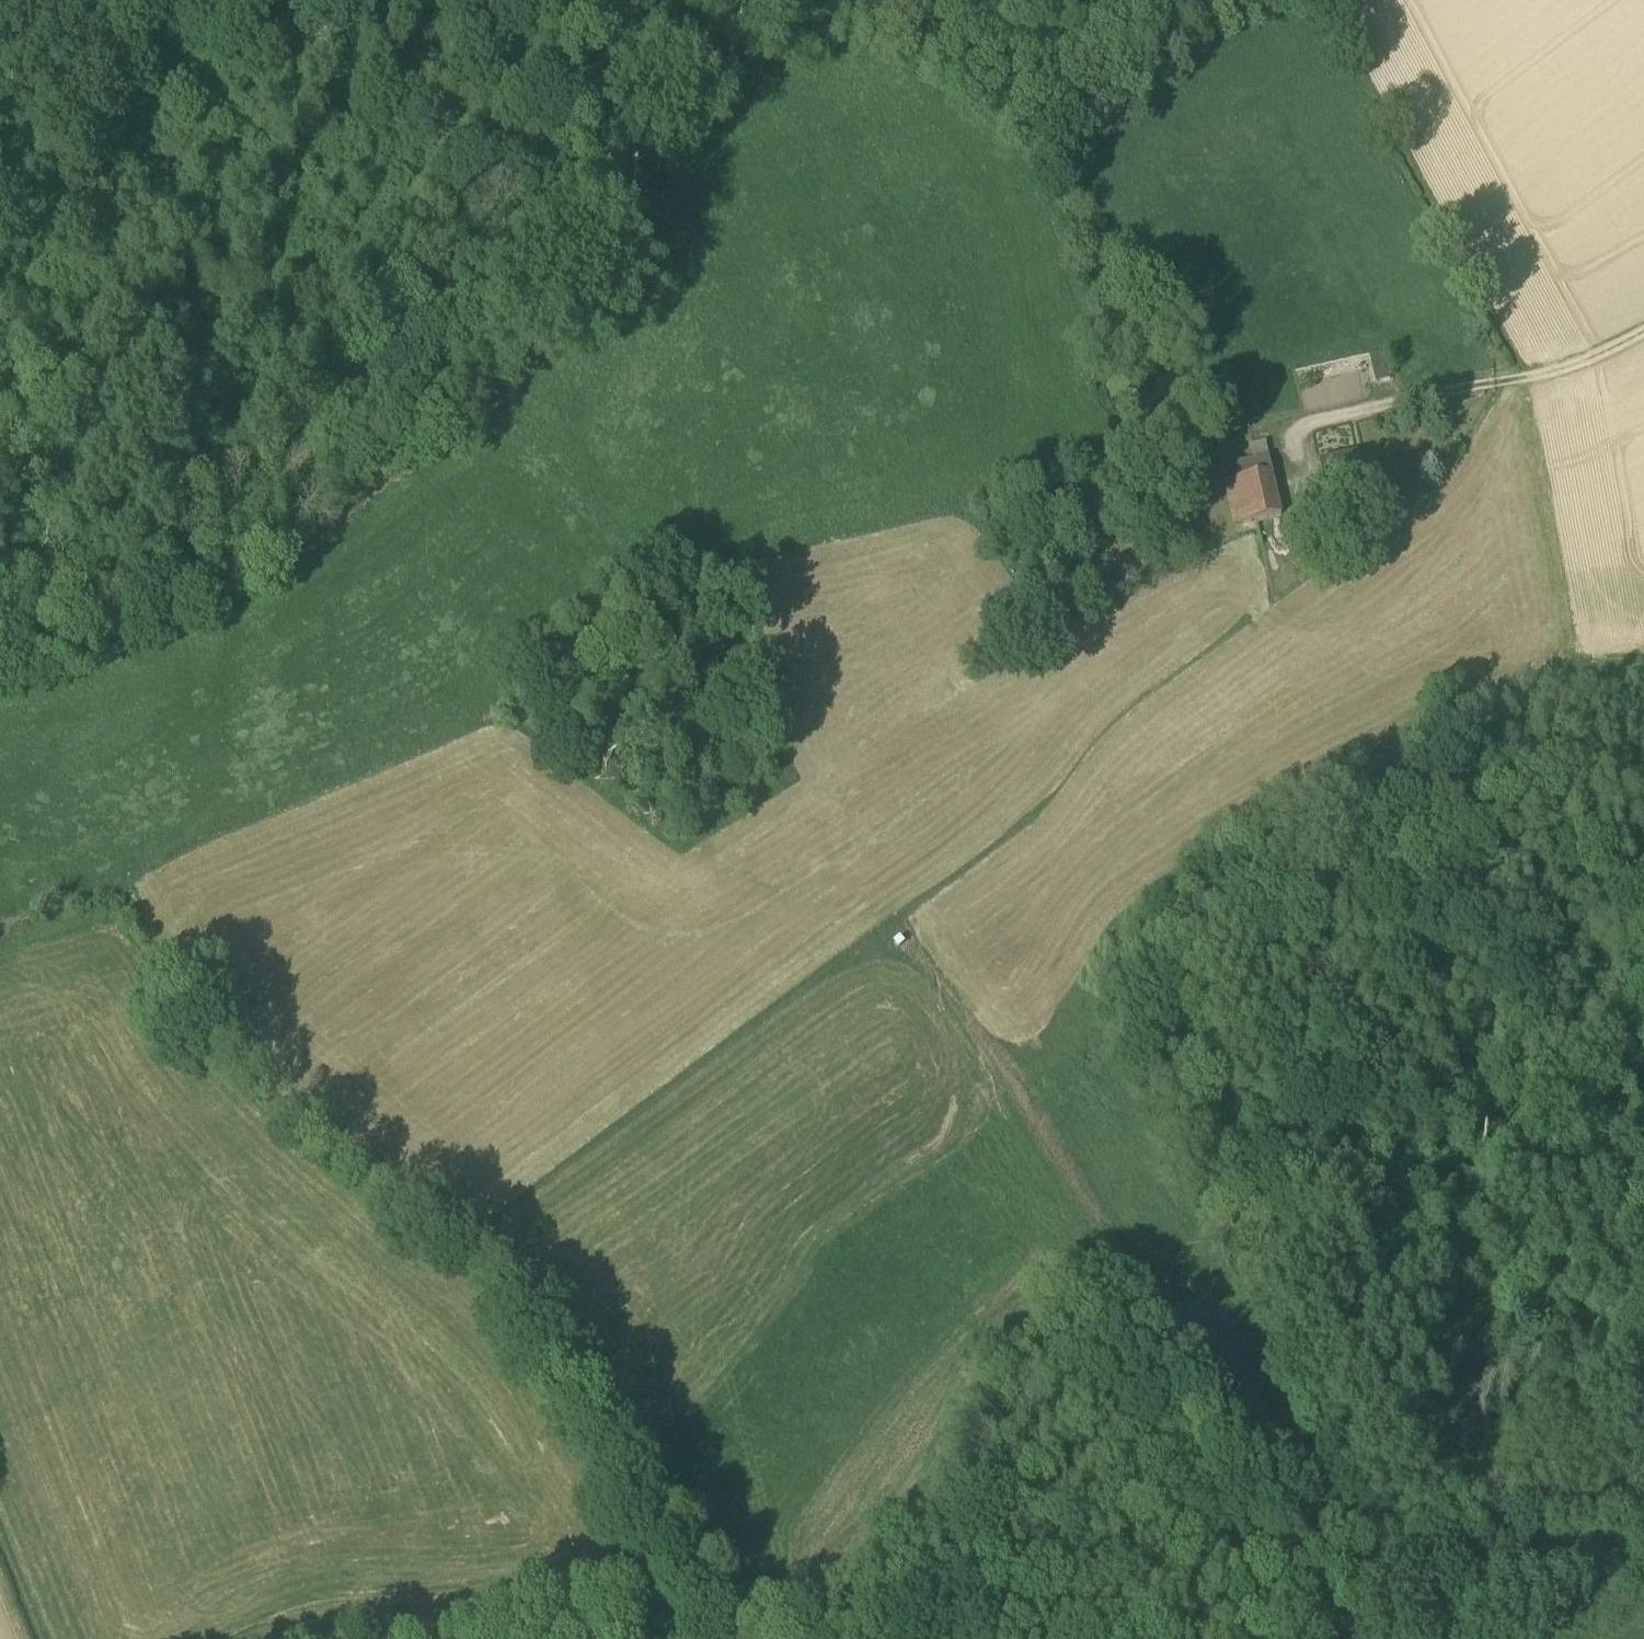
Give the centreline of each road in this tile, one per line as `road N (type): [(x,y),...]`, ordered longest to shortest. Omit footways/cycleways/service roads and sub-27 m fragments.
road 1 (track): [(721,0),(178,583),(0,654)]
road 2 (track): [(1643,1061),(1239,1260),(1122,1282)]

